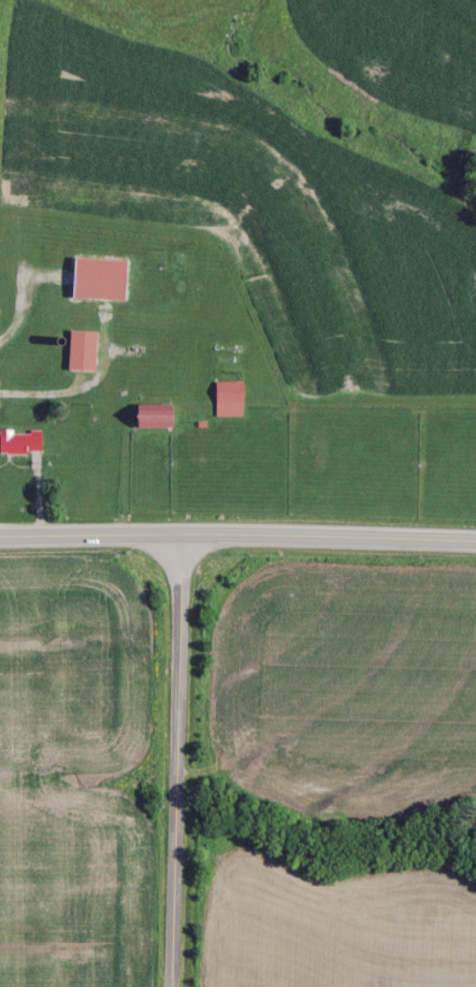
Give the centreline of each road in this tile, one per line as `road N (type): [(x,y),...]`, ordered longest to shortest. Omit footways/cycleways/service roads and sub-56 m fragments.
road 1 (primary): [(0,538),(475,540)]
road 2 (residential): [(174,986),(181,535)]

